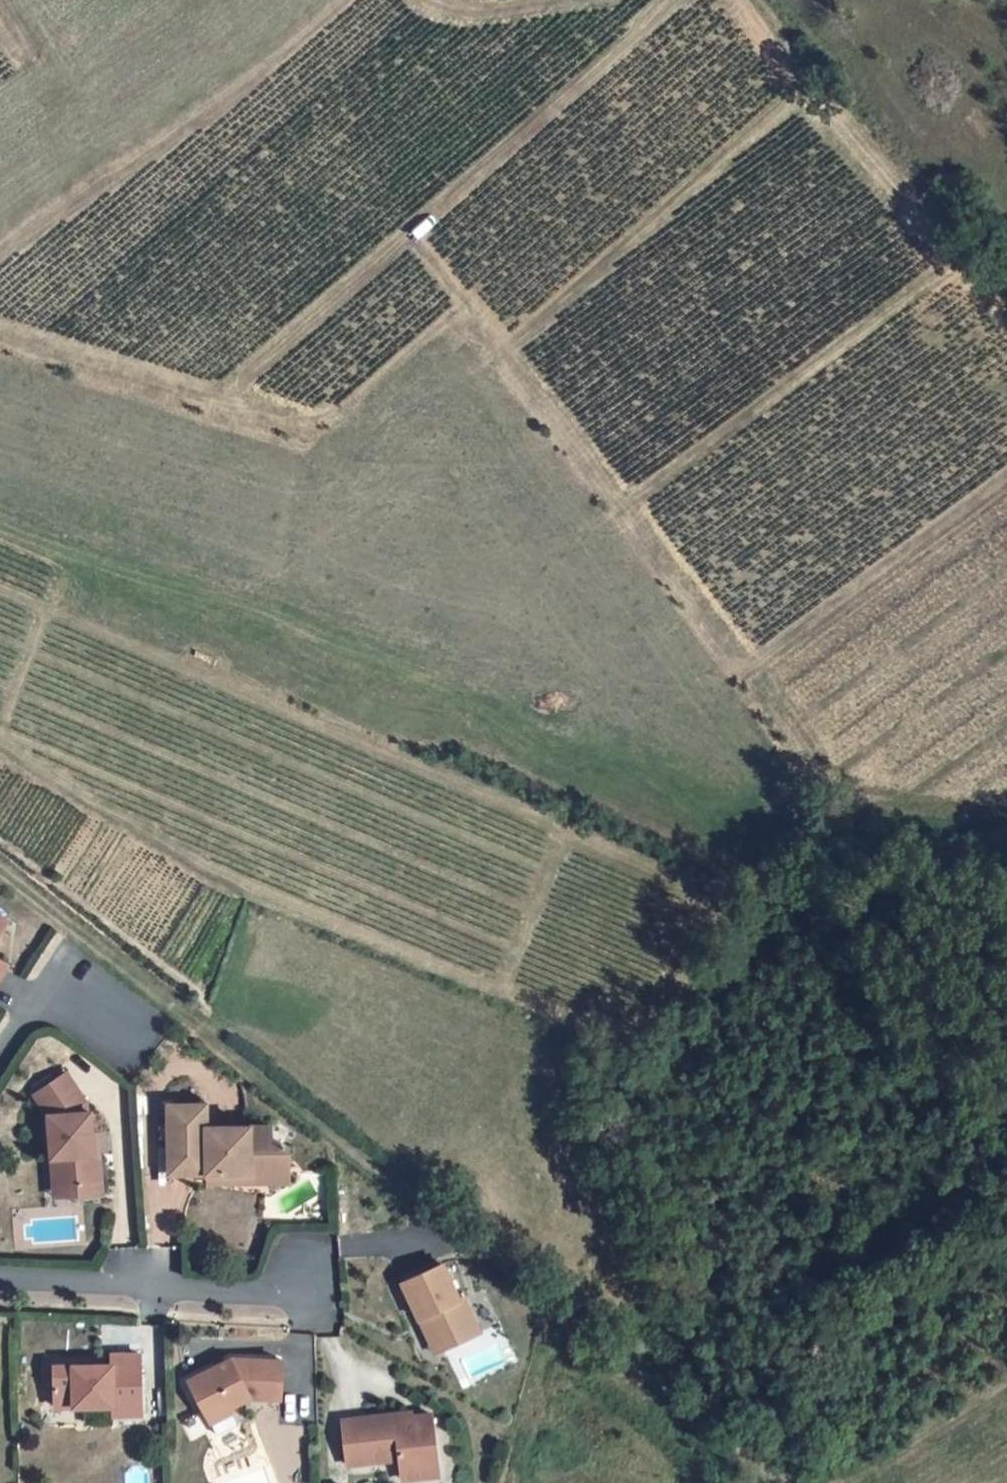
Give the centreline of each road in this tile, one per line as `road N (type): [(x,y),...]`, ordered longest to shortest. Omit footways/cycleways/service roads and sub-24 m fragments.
road 1 (track): [(777,1482),(0,871)]
road 2 (track): [(1006,307),(798,78),(745,0)]
road 3 (residential): [(0,1278),(306,1294)]
road 4 (residential): [(0,1048),(59,981),(136,1042)]

